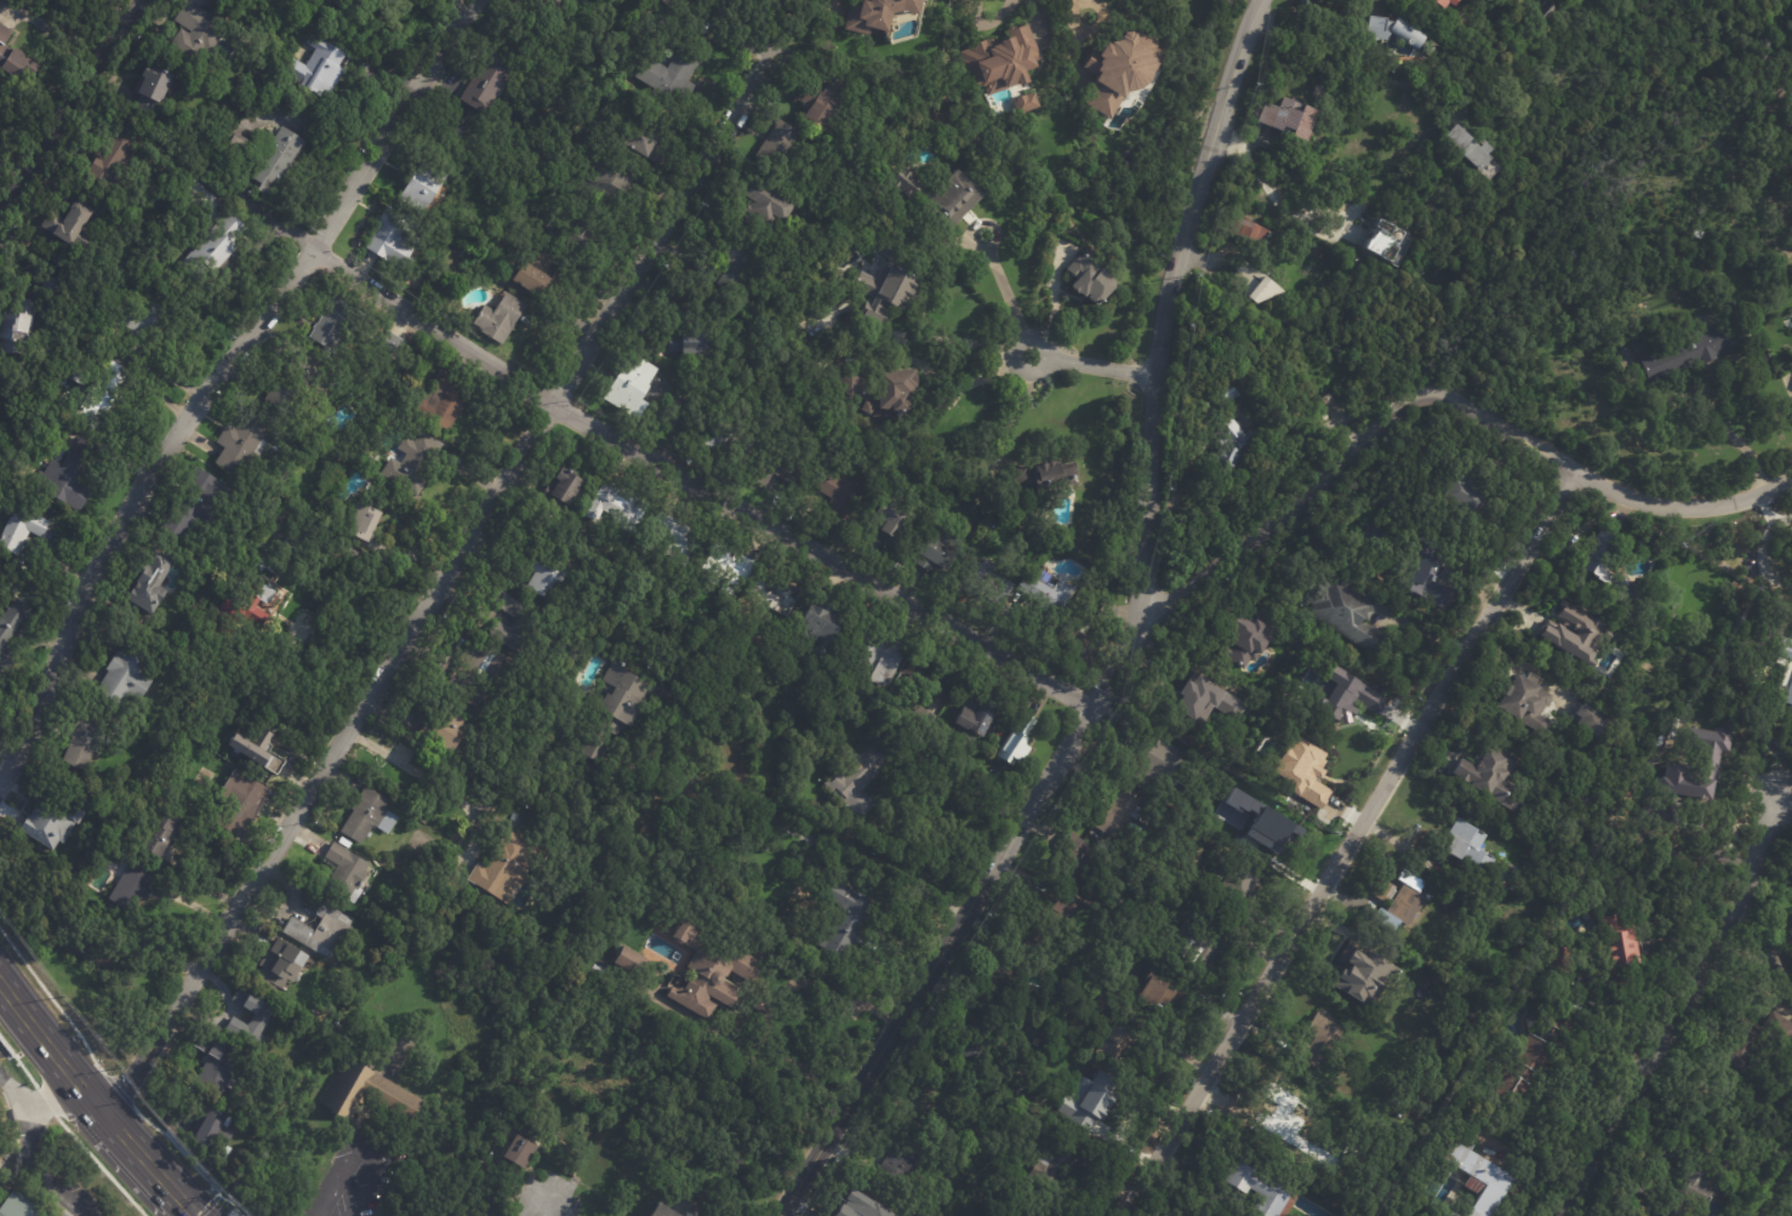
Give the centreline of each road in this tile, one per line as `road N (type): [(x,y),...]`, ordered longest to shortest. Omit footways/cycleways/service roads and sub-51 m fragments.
road 1 (residential): [(98,1108),(133,1075),(789,38)]
road 2 (residential): [(0,782),(129,492),(324,241),(482,0)]
road 3 (residential): [(1092,707),(561,404),(324,241)]
road 4 (residential): [(1122,1215),(1574,470)]
road 5 (tertiary): [(775,1215),(1092,707),(1142,610)]
road 6 (tertiary): [(1142,610),(1151,376),(1165,296),(1221,98),(1260,0)]
road 7 (residential): [(1142,610),(1179,595),(1413,398),(1461,401),(1574,470)]
road 8 (residential): [(1560,1215),(1691,999),(1780,798)]
road 9 (residential): [(142,0),(0,211)]
road 10 (residential): [(1574,470),(1617,493),(1694,509),(1791,481)]
road 11 (primary): [(98,1108),(0,985)]
road 12 (primary): [(194,1215),(98,1108)]

